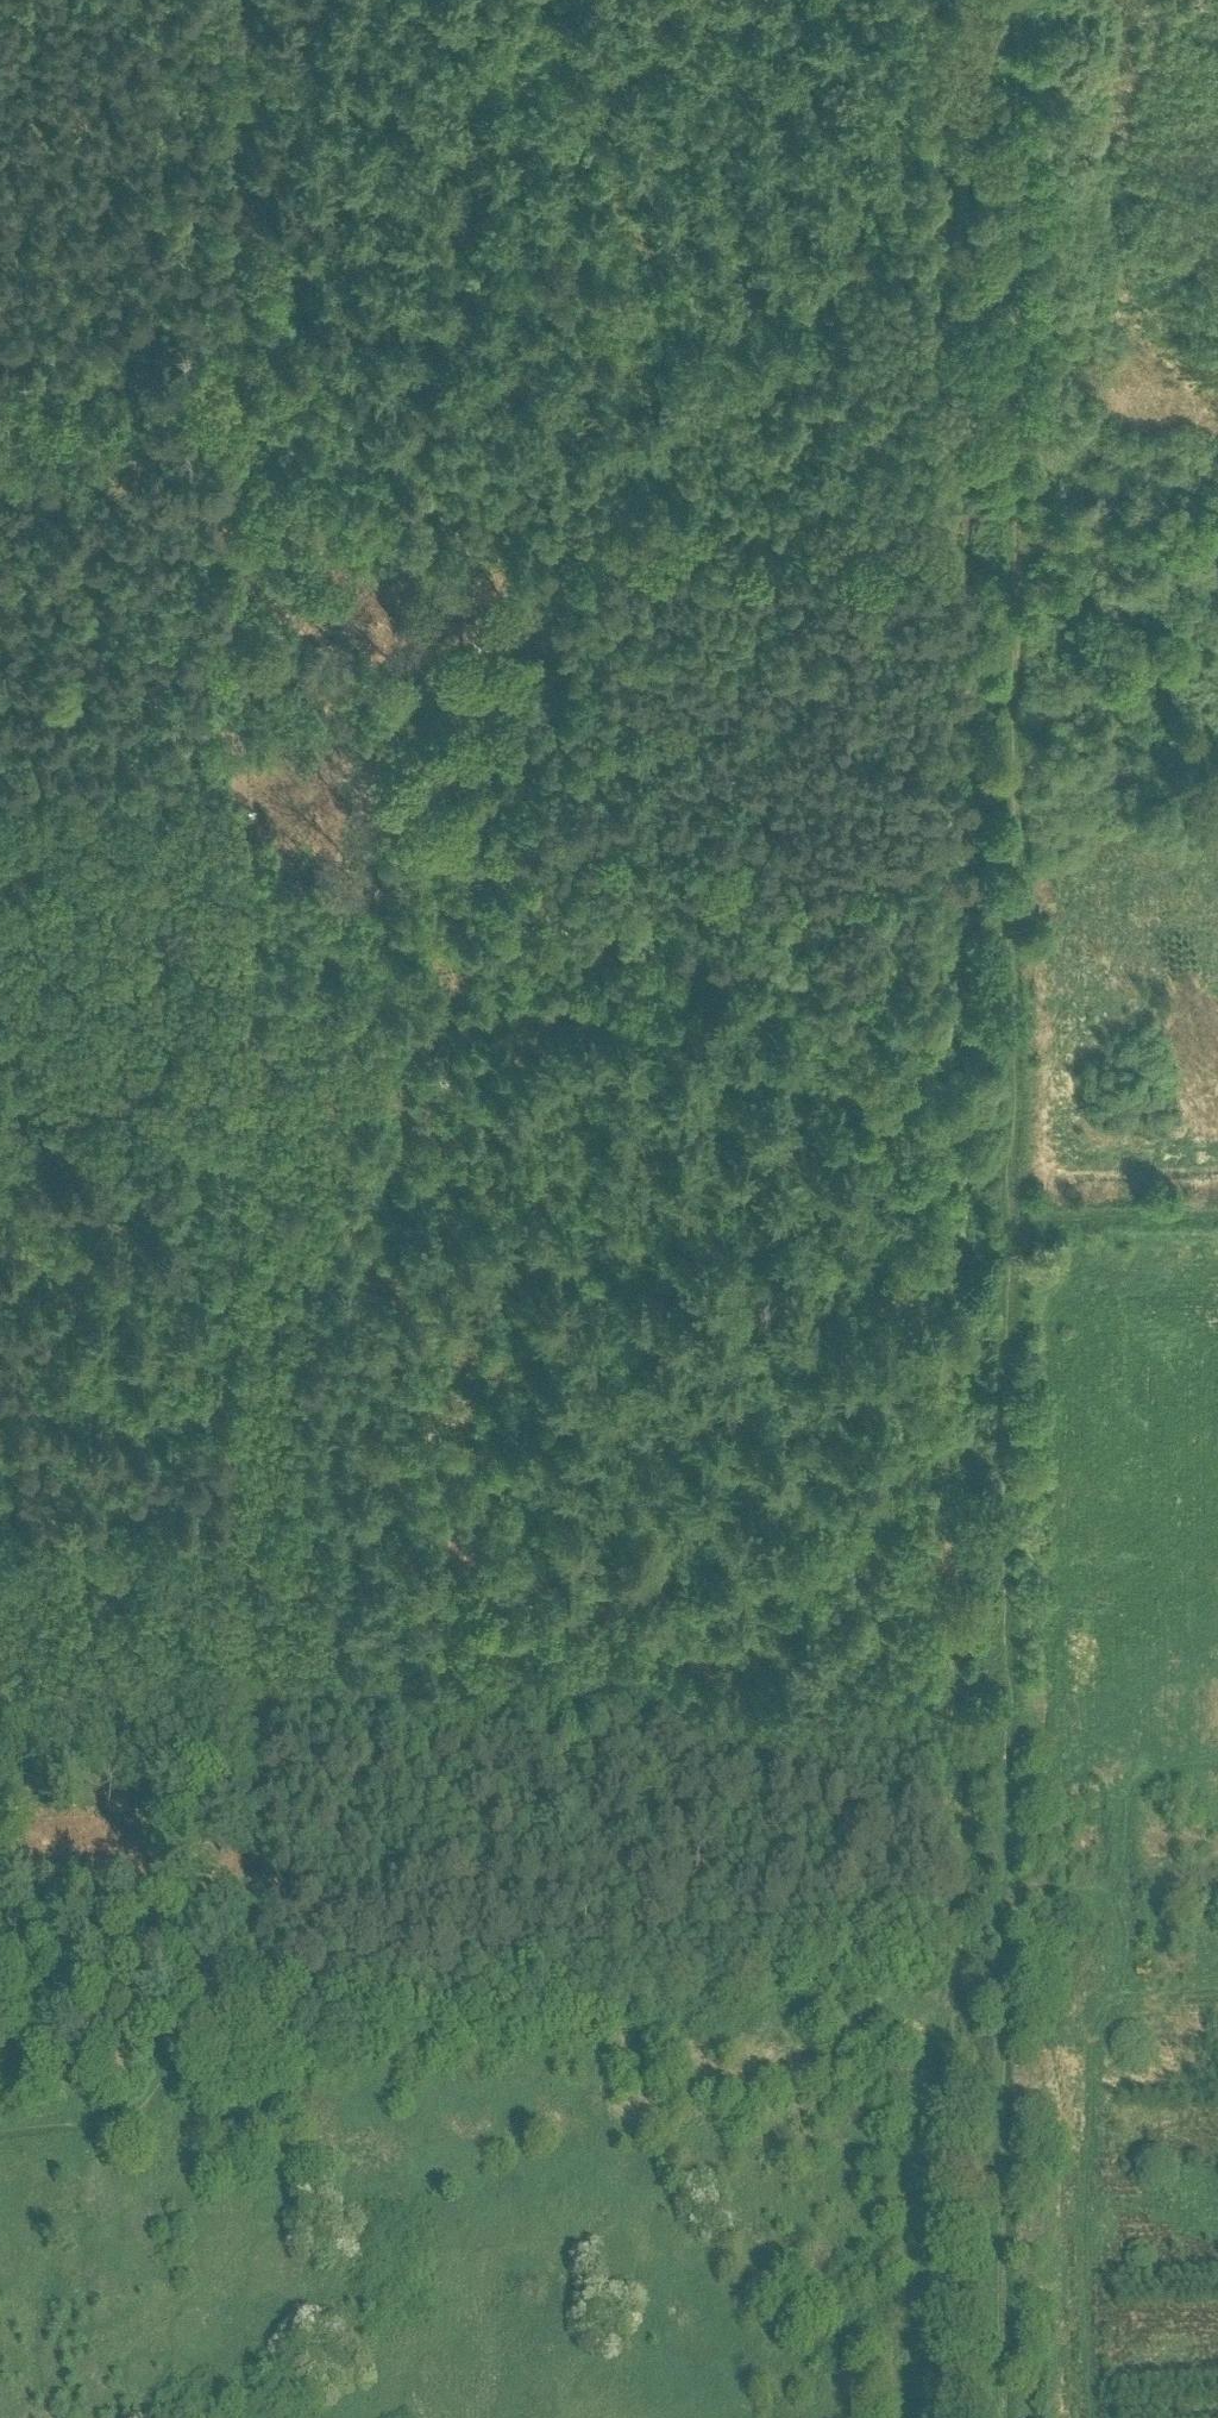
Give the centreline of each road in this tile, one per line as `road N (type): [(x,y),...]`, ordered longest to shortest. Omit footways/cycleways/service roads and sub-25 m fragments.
road 1 (track): [(1094,2417),(1089,2079),(1127,1927),(1124,1804),(1178,1758),(1217,1762)]
road 2 (track): [(1017,1223),(1217,1220)]
road 3 (track): [(1217,534),(1017,535)]

